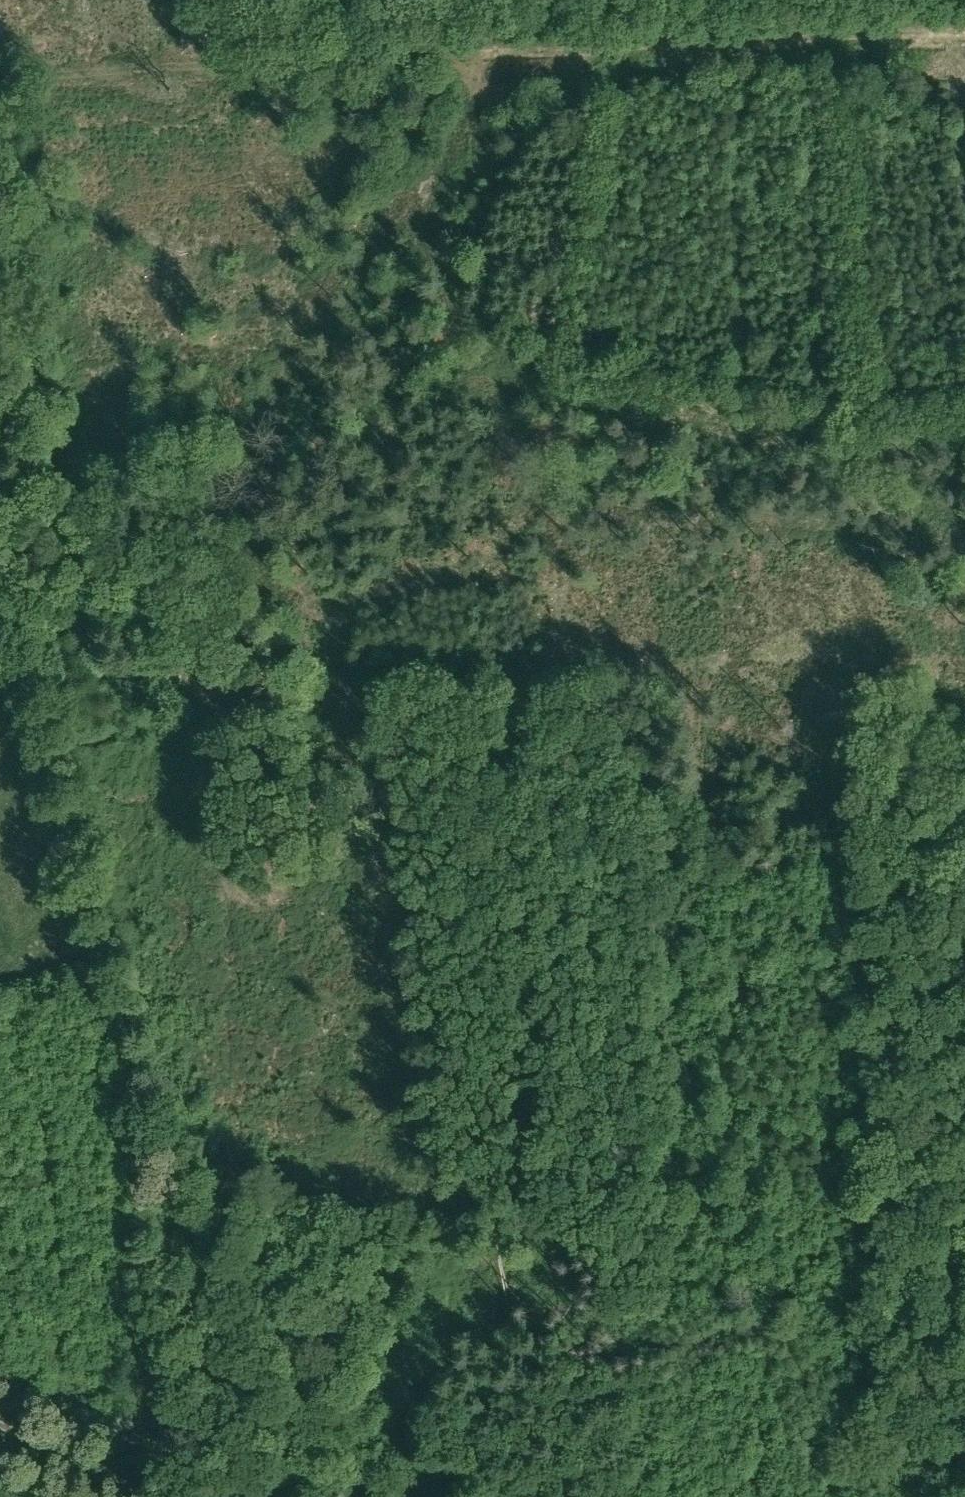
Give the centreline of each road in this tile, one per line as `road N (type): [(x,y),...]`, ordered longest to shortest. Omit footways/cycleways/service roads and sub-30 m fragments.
road 1 (track): [(0,61),(964,25)]
road 2 (track): [(195,1496),(0,1405)]

